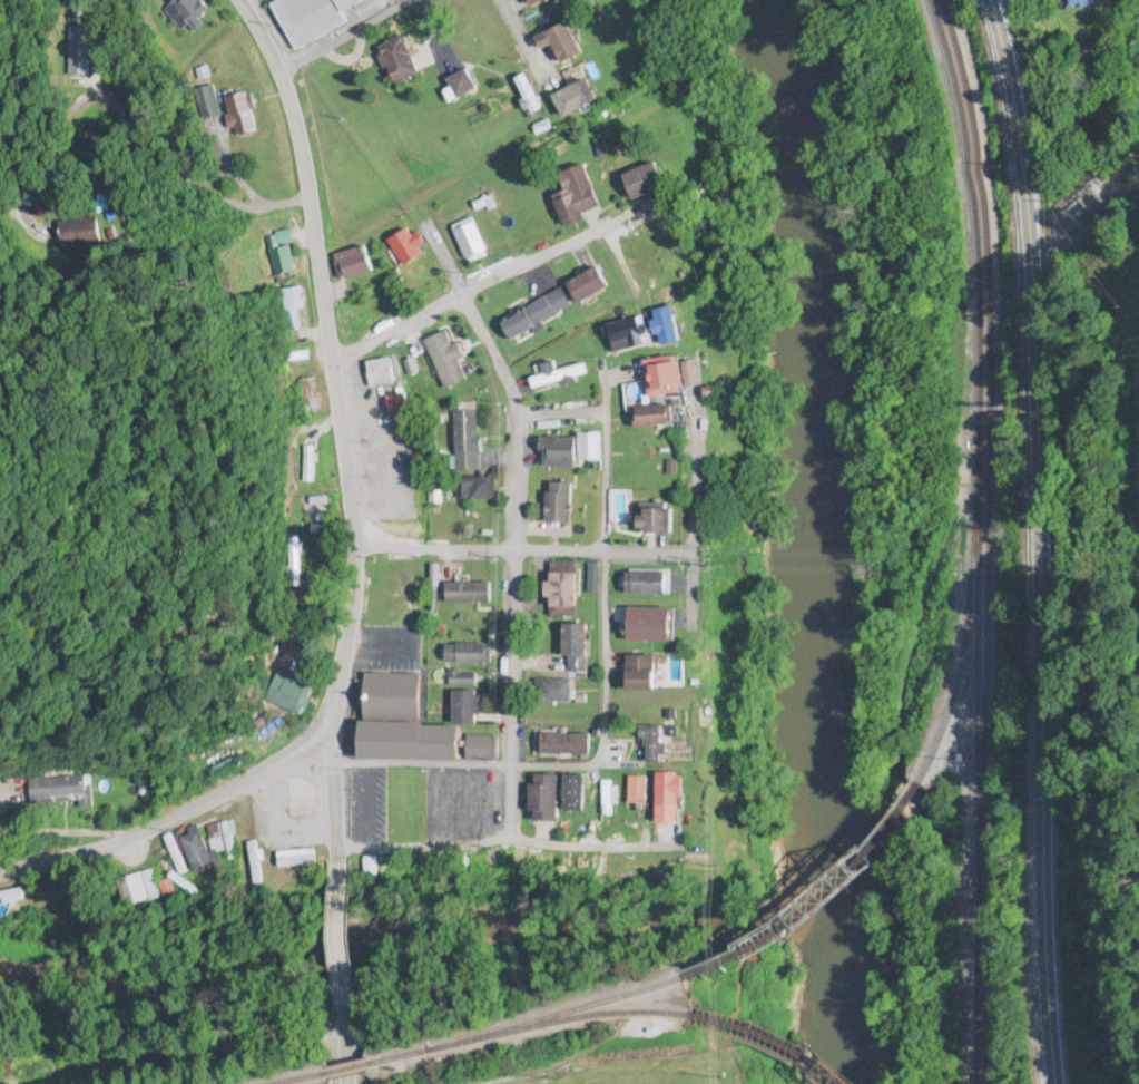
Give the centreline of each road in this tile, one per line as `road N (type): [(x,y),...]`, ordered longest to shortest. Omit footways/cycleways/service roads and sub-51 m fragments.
road 1 (primary): [(1071,1083),(1049,780),(1021,89),(1009,0)]
road 2 (secondary): [(338,902),(335,730),(352,574),(340,408),(294,123),(238,0)]
road 3 (residential): [(479,324),(516,416),(512,808)]
road 4 (residential): [(603,390),(603,721),(596,758)]
road 5 (secondary): [(0,874),(131,837),(335,730)]
road 6 (residential): [(623,555),(421,550),(350,537)]
road 7 (residential): [(596,758),(513,766),(334,762)]
road 8 (residential): [(512,808),(503,831),(470,846),(337,848)]
road 9 (residential): [(635,217),(472,290),(464,302)]
road 10 (residential): [(276,70),(408,0)]
road 11 (residential): [(464,302),(451,300),(332,360)]

